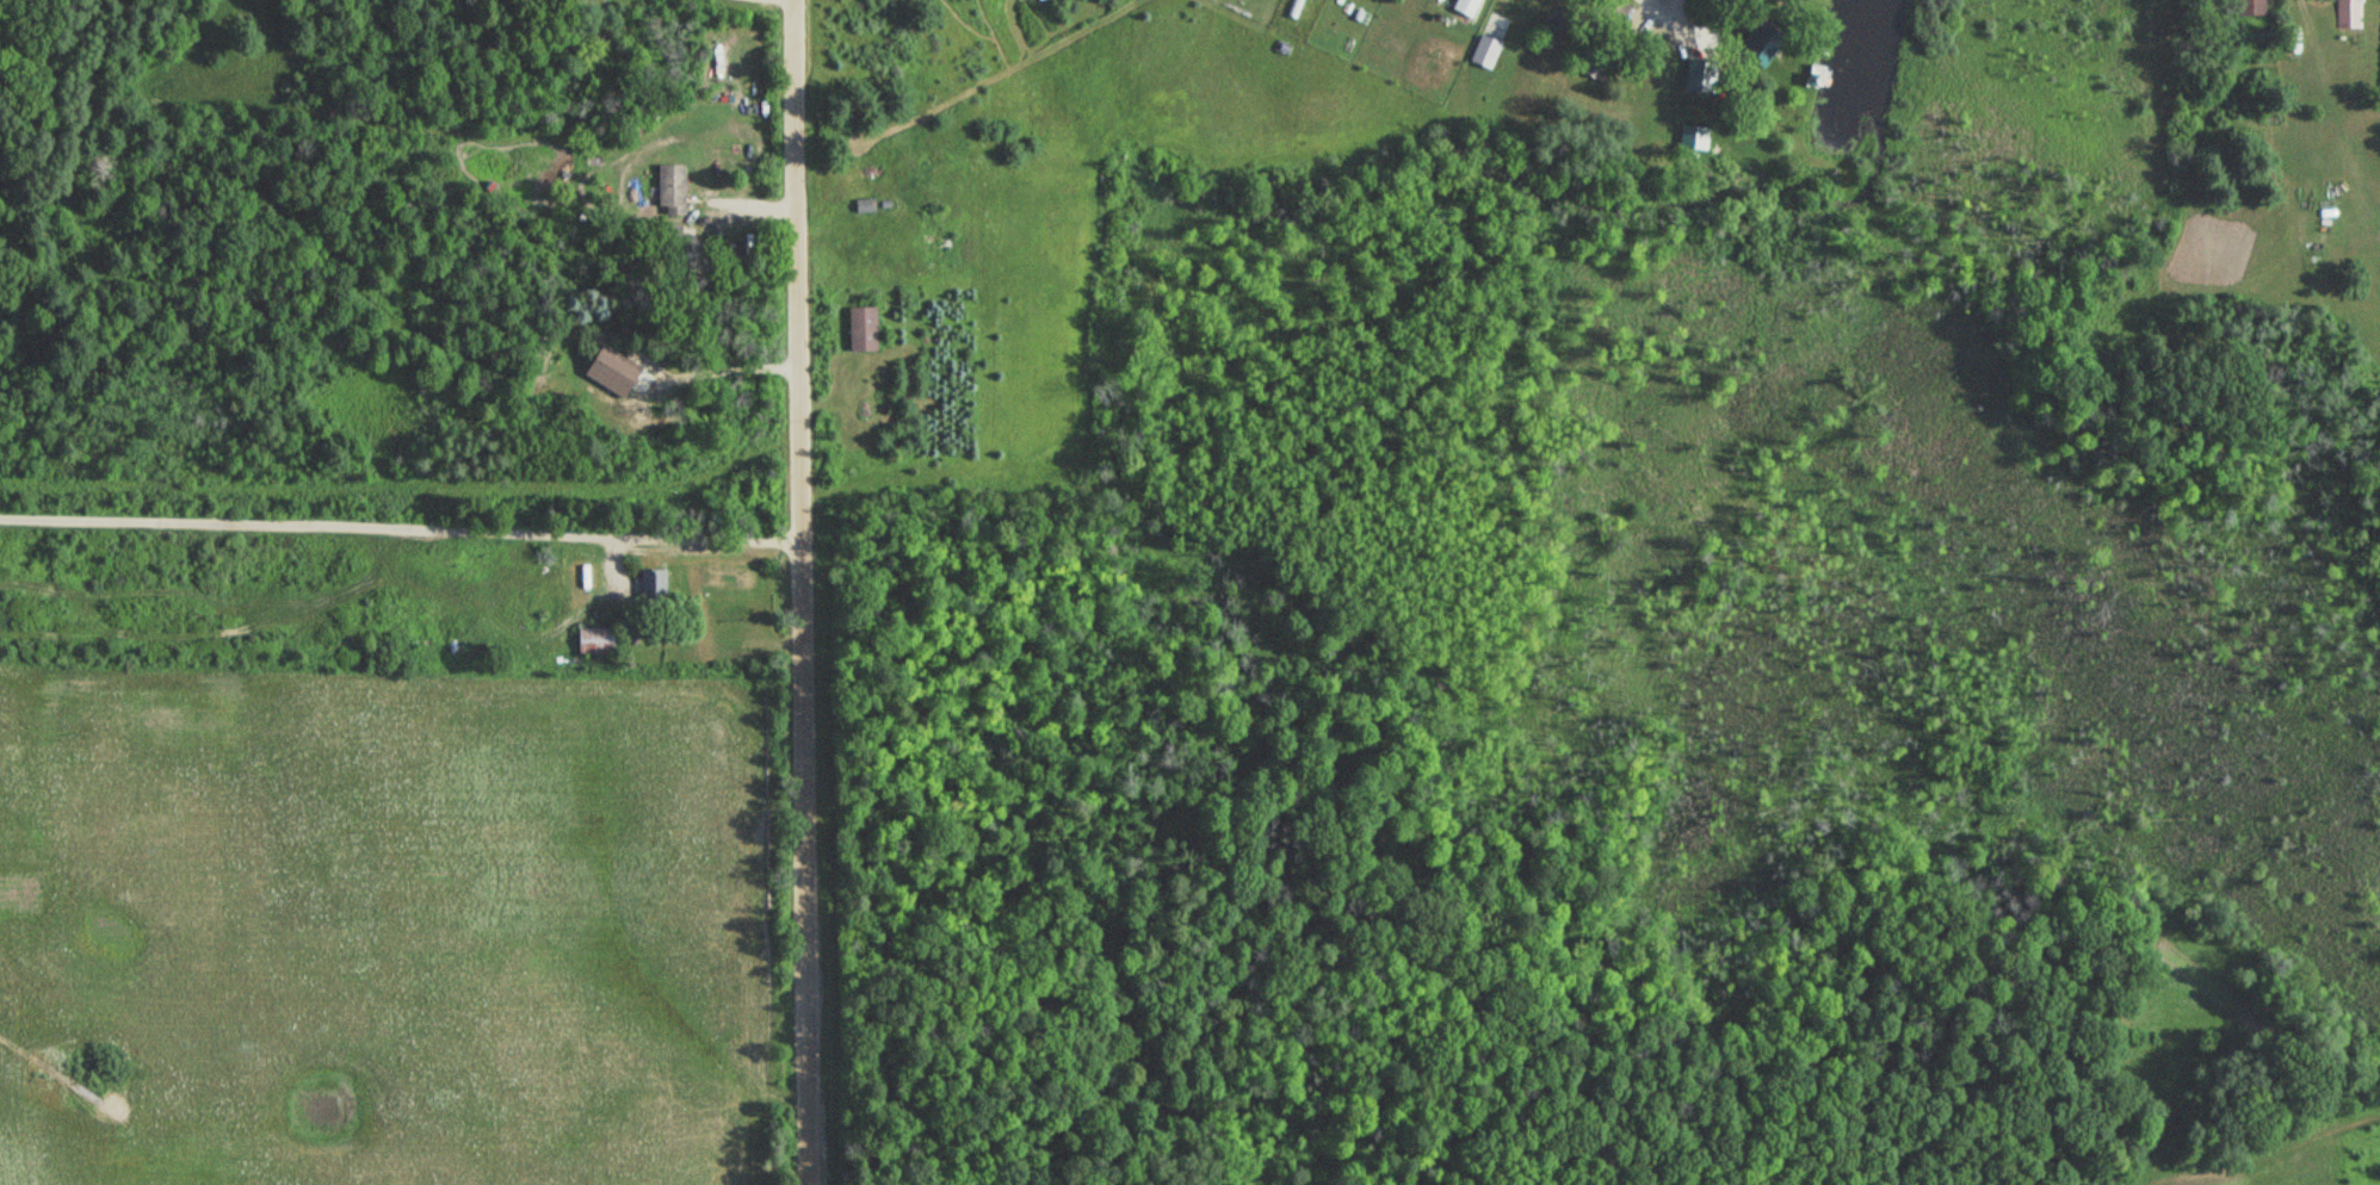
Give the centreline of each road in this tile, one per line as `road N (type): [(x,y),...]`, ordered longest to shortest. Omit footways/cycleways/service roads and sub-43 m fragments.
road 1 (residential): [(809,1184),(789,0)]

